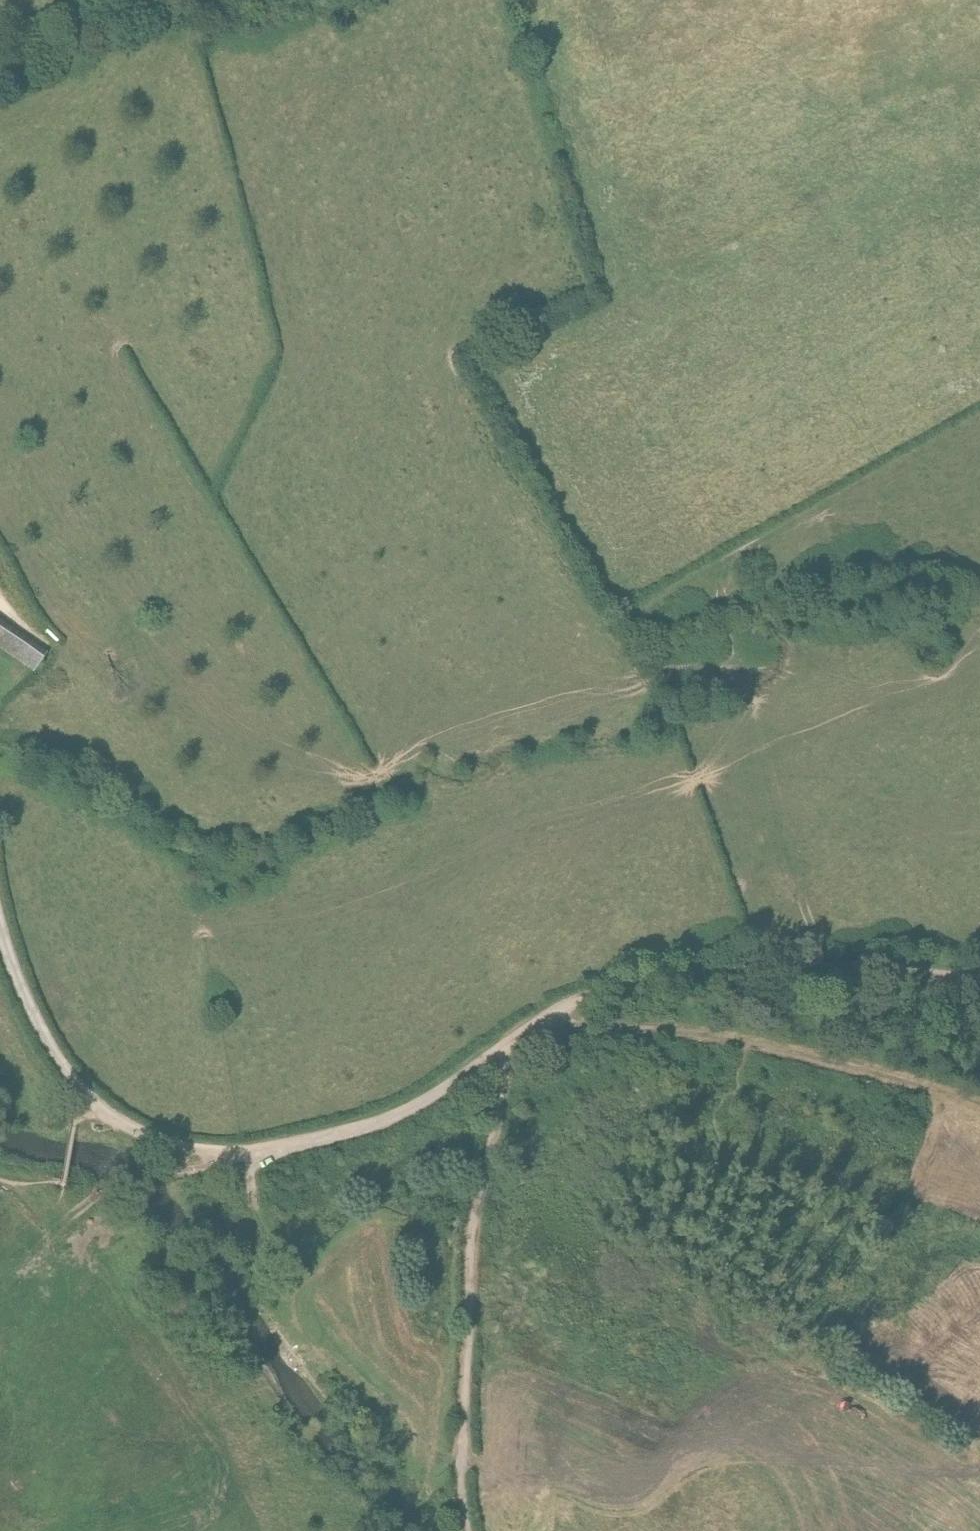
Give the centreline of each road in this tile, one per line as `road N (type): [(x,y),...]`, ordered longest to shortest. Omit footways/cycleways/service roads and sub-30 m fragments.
road 1 (track): [(979,980),(825,966),(738,970),(591,997),(509,1043)]
road 2 (track): [(509,1043),(479,1191),(463,1515)]
road 3 (track): [(509,1043),(411,1110),(285,1148),(182,1147),(93,1103)]
road 4 (track): [(961,1094),(703,1032),(542,1021)]
road 5 (track): [(228,1152),(210,1166),(107,1186),(59,1222),(42,1214),(16,1181)]
road 6 (track): [(93,1103),(45,1037),(0,927)]

